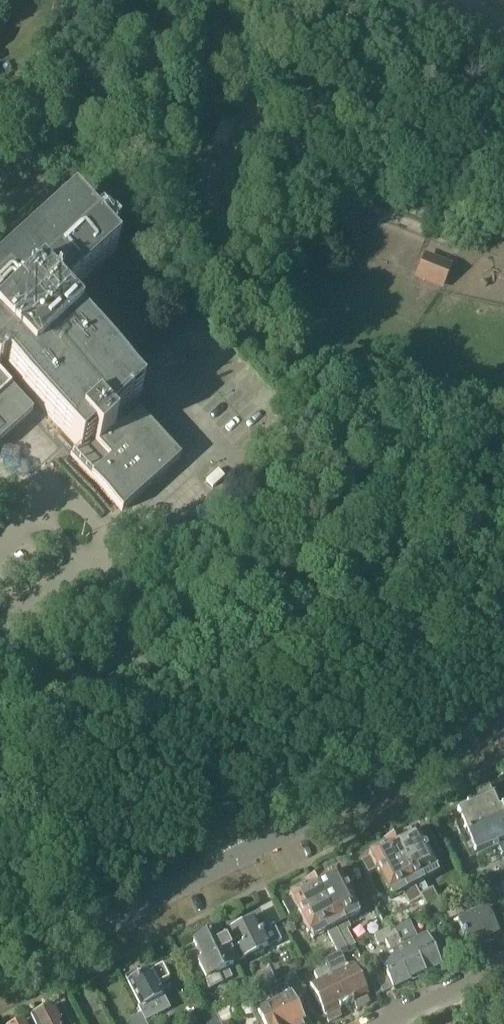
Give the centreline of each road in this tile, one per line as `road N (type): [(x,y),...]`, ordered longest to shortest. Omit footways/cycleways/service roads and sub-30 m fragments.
road 1 (residential): [(228,863),(503,719)]
road 2 (residential): [(0,992),(228,863)]
road 3 (unclassified): [(228,863),(153,723),(132,634)]
road 4 (unclassified): [(132,634),(0,729)]
road 5 (residential): [(385,1023),(503,967)]

